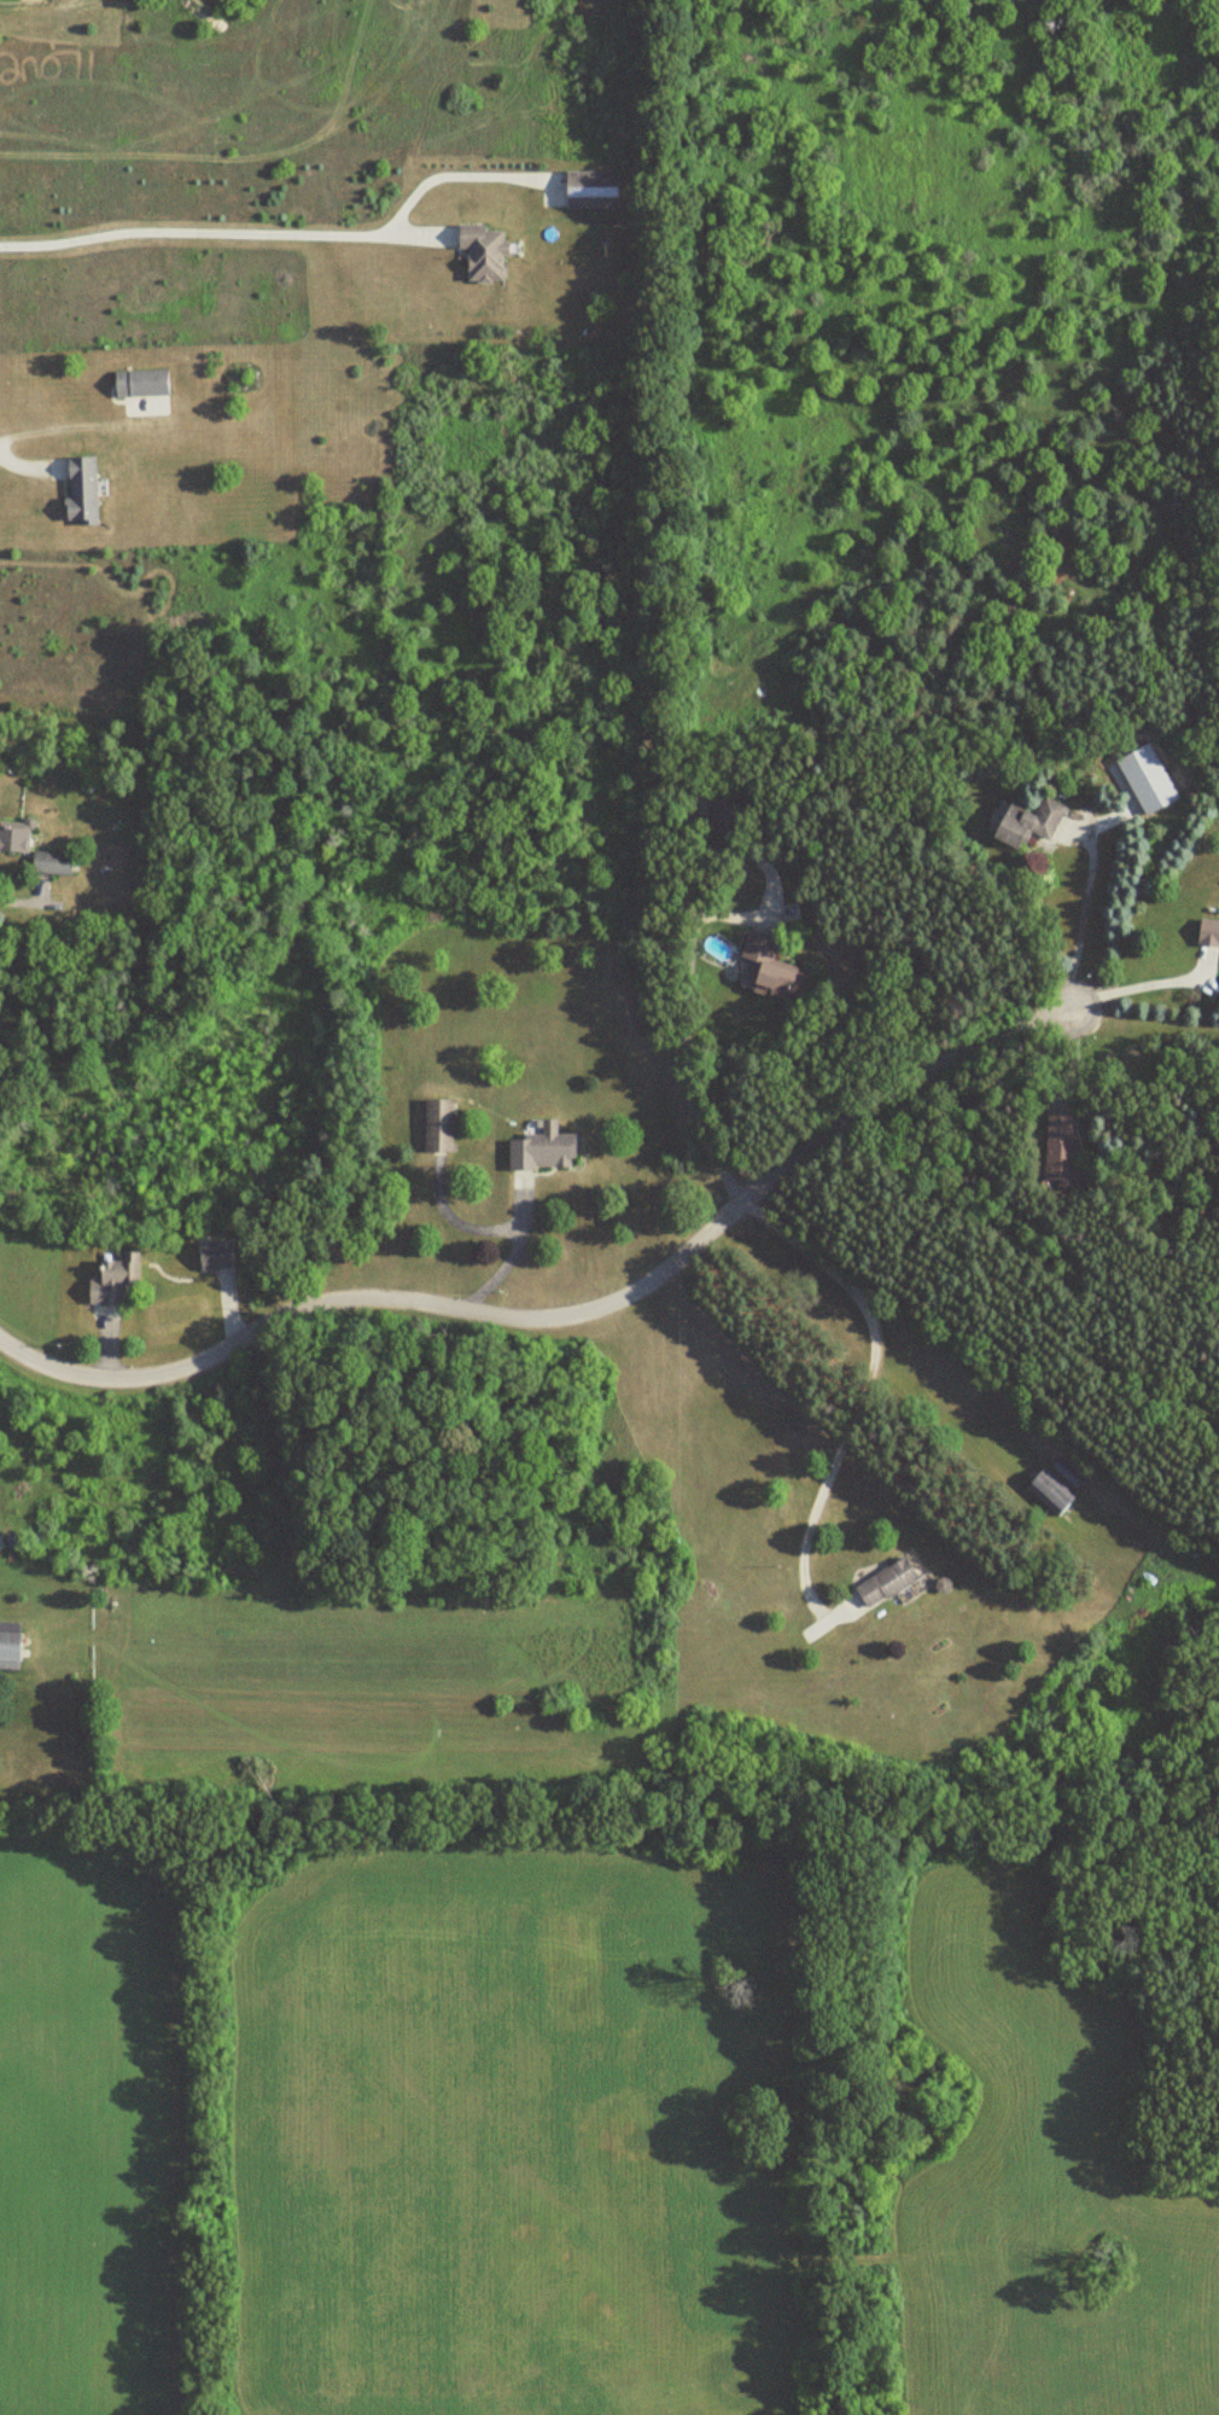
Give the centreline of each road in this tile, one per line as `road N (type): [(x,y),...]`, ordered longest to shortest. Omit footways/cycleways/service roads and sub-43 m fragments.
road 1 (residential): [(0,1334),(70,1374),(158,1375),(351,1293),(542,1317),(612,1298),(743,1200),(1068,1001)]

